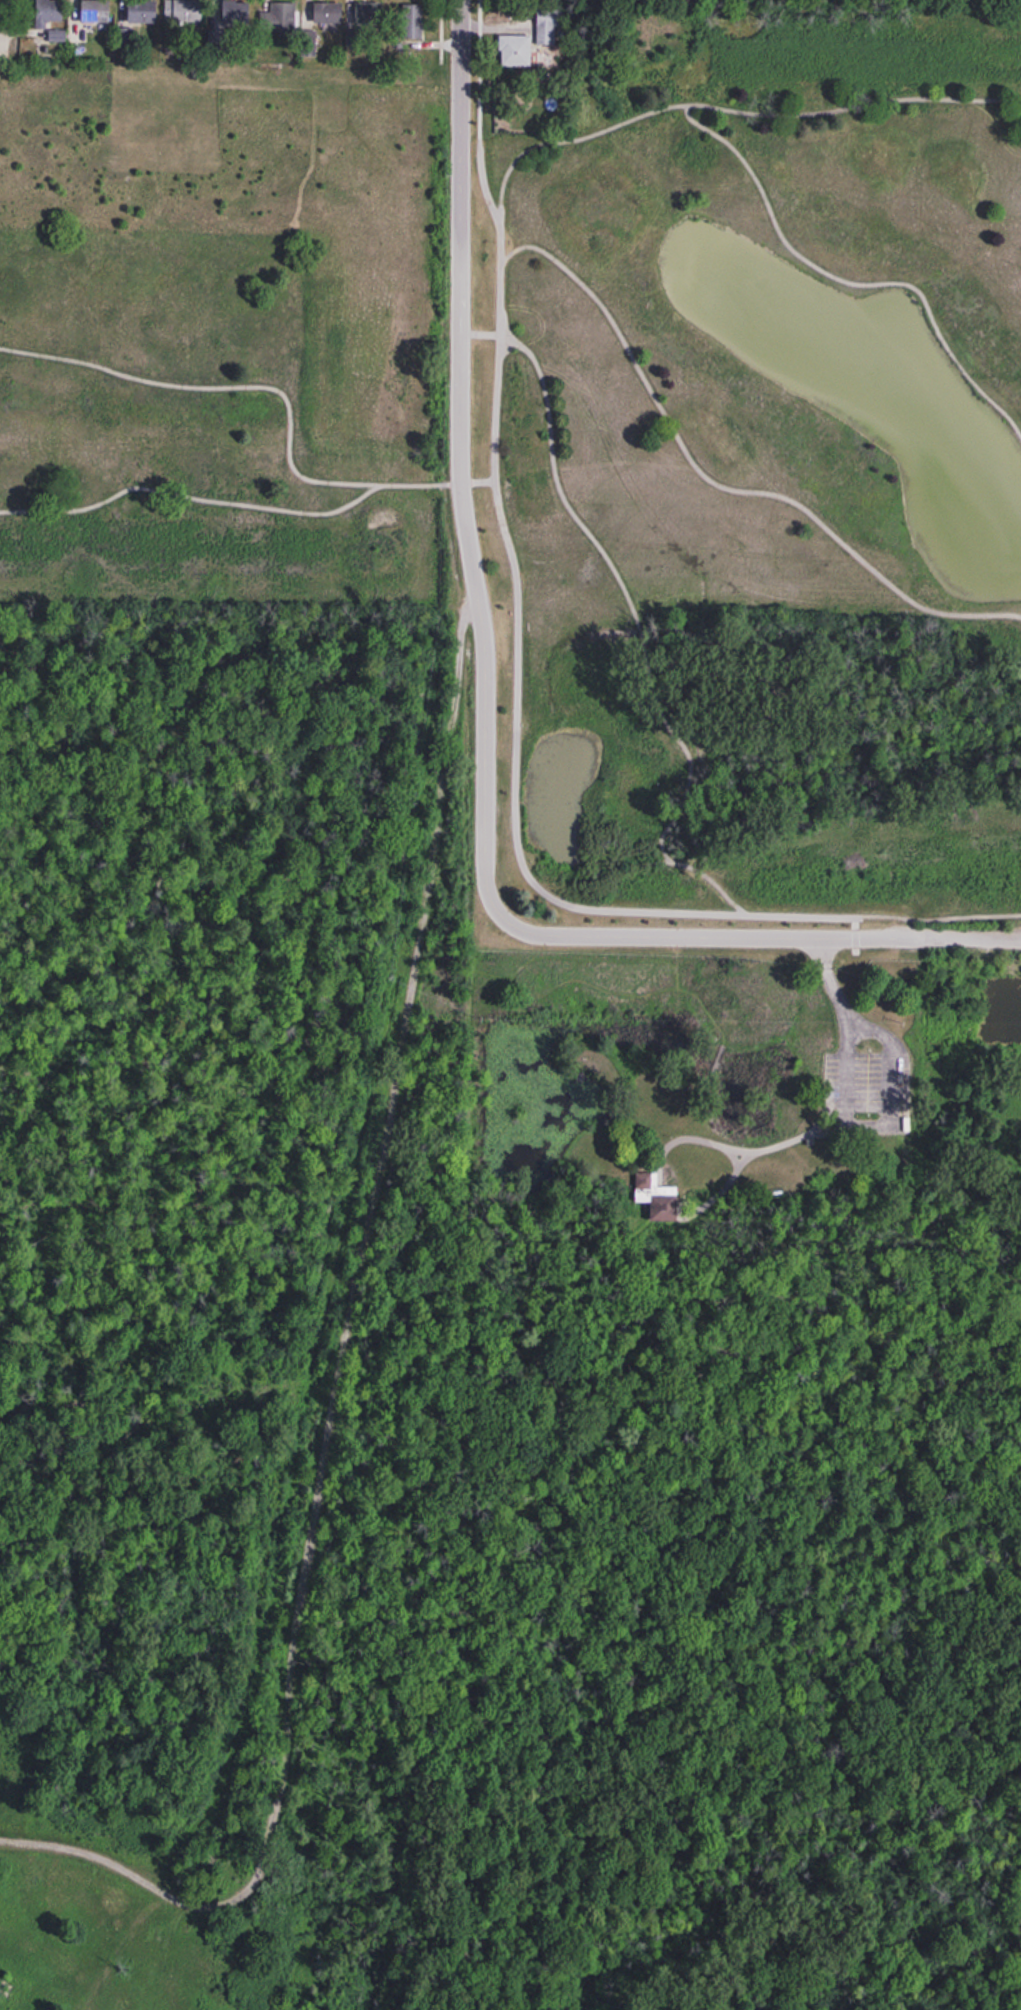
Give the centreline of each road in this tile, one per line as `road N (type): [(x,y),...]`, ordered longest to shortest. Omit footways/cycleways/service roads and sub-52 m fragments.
road 1 (residential): [(460,0),(458,480),(487,725),(485,890),(512,928)]

